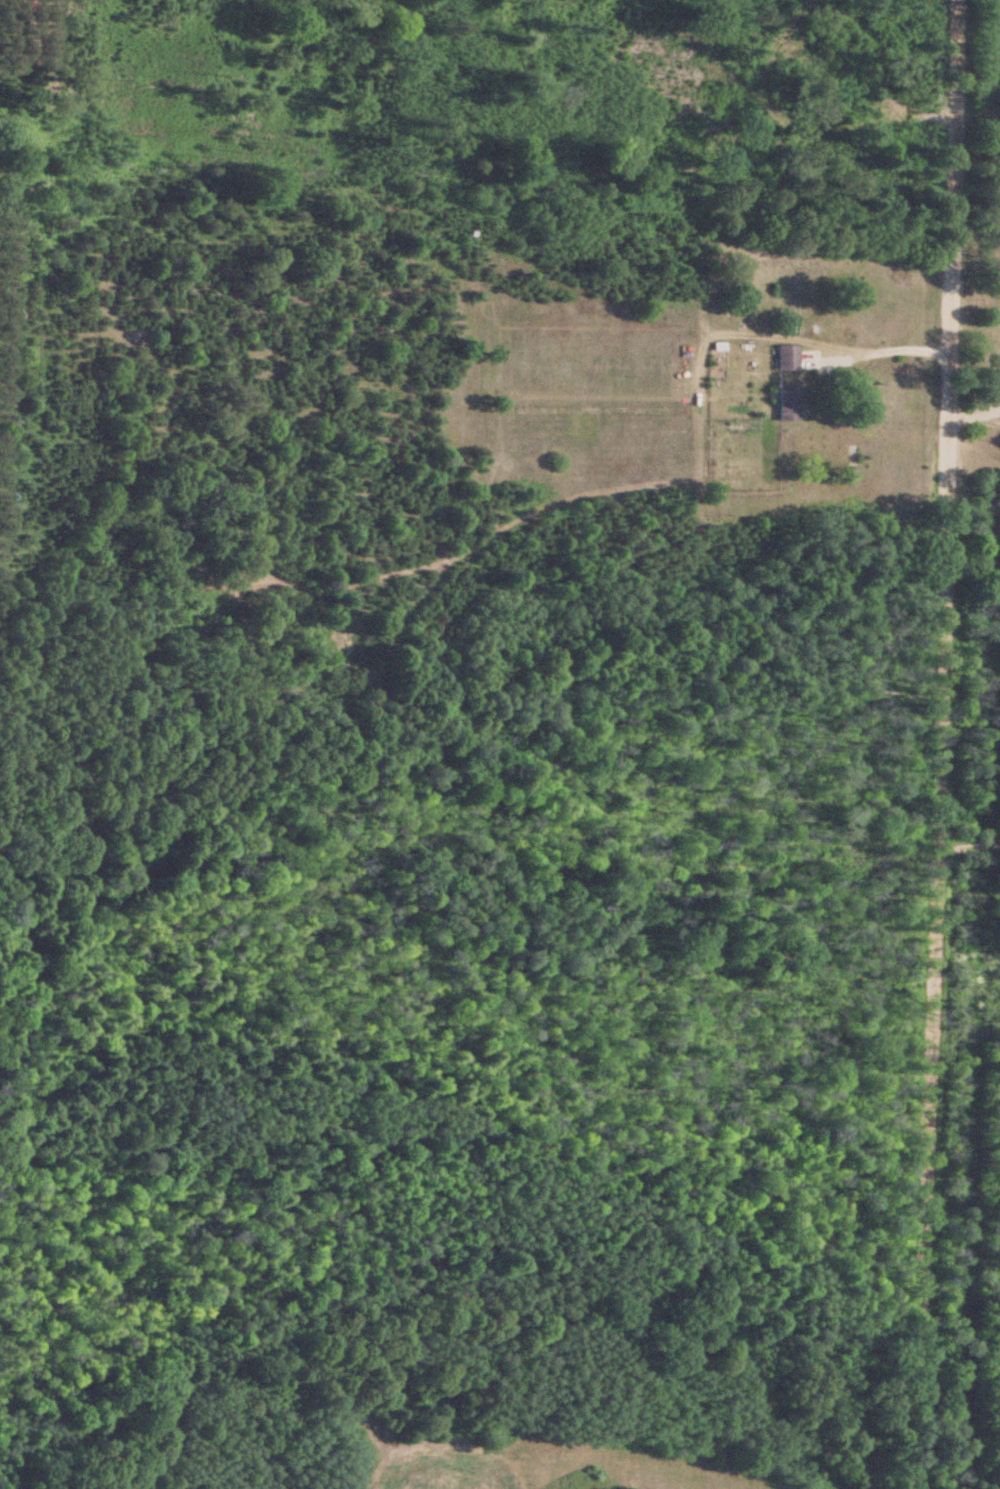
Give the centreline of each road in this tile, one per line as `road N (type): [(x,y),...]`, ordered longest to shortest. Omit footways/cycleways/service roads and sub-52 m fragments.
road 1 (residential): [(903,1488),(935,634),(942,0)]

